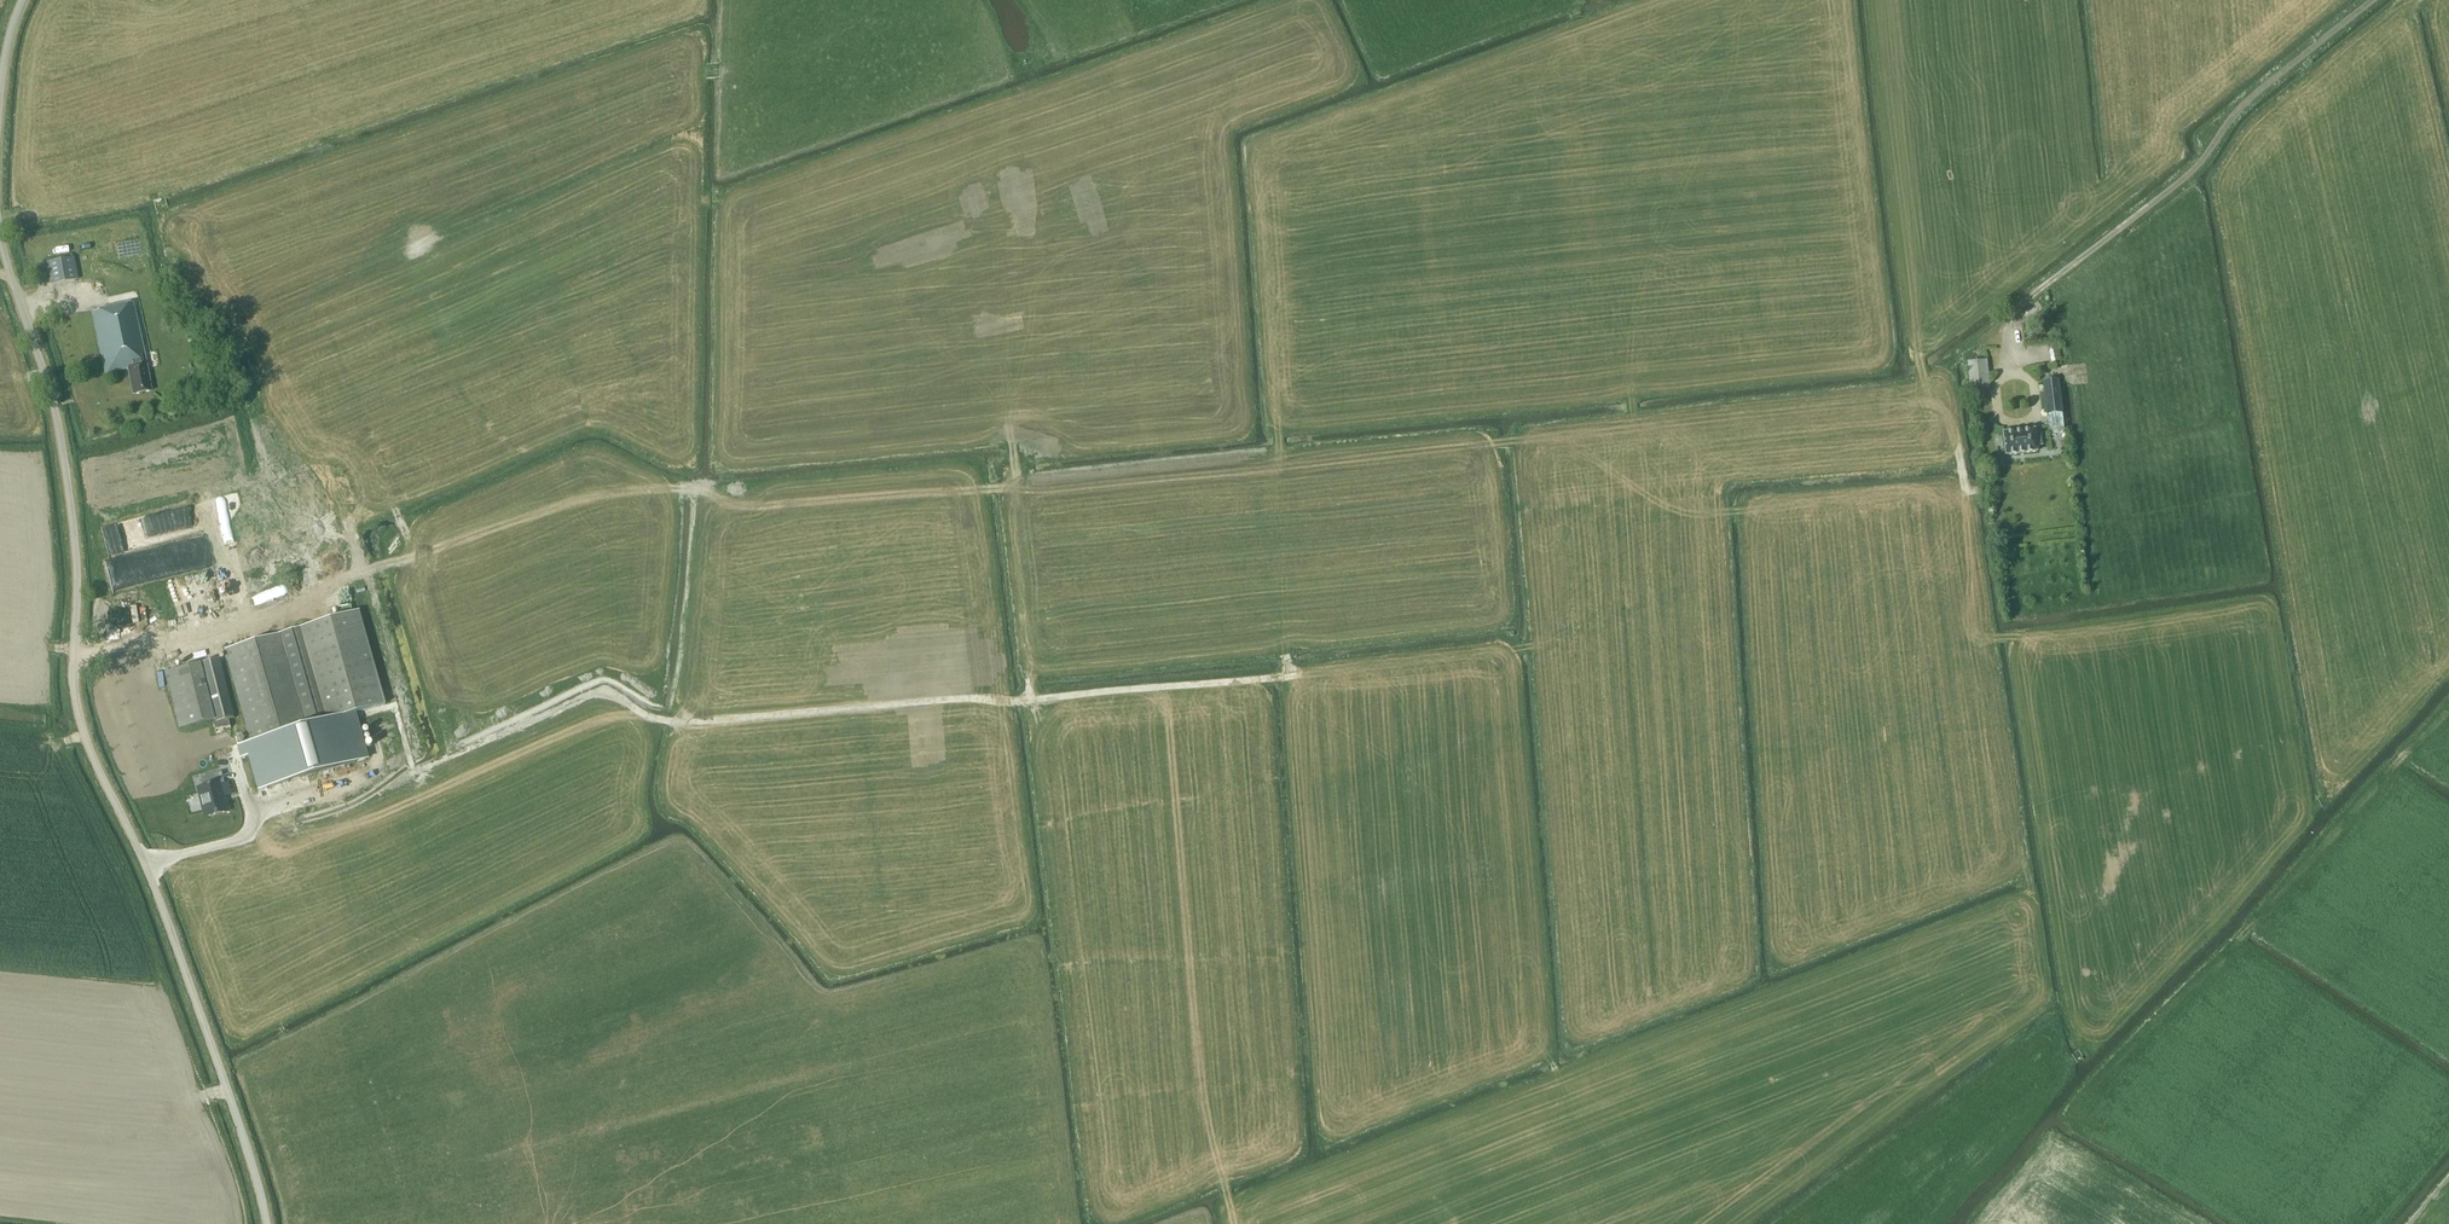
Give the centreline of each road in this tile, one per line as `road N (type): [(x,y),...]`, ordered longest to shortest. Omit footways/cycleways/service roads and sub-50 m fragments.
road 1 (unclassified): [(267,1223),(214,1054),(79,708),(78,574),(65,468),(0,233)]

